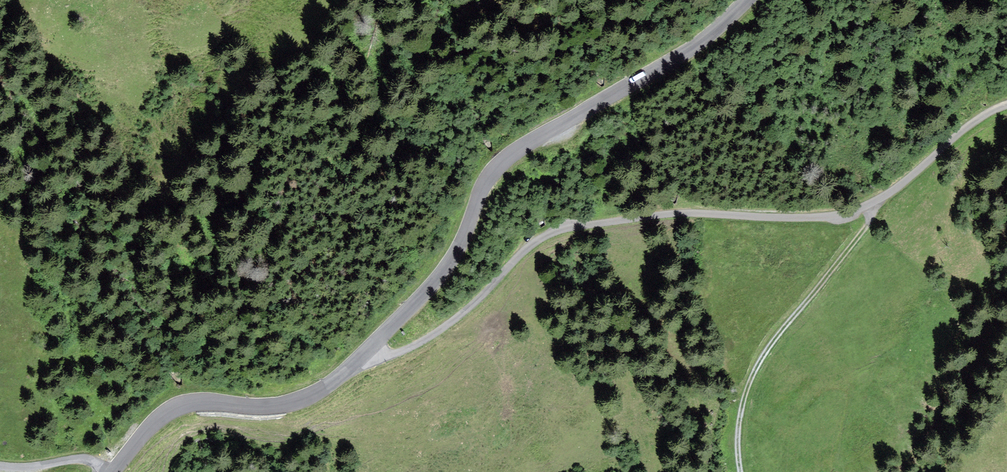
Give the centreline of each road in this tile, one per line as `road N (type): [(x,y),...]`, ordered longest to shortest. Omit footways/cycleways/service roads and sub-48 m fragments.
road 1 (unclassified): [(369,349),(389,355),(440,332),(528,247),(568,229),(696,212),(833,218),(873,203),(985,115),(1006,106)]
road 2 (tertiary): [(749,0),(693,48),(502,163),(453,258),(369,349)]
road 3 (track): [(741,471),(740,421),(752,377),(870,222),(873,203)]
road 4 (tertiary): [(369,349),(327,386),(290,402),(175,407),(112,471)]

